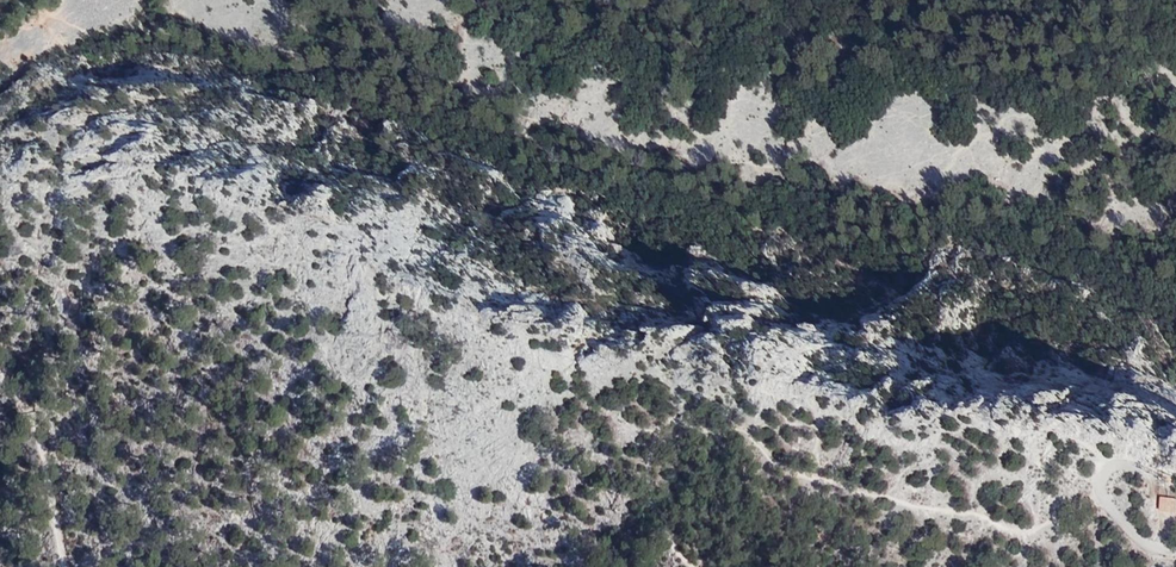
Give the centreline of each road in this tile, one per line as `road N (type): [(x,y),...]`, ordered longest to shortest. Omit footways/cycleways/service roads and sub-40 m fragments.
road 1 (track): [(63,566),(45,452),(29,411),(0,381)]
road 2 (unclassified): [(1175,551),(1140,540),(1103,501),(1098,483),(1107,465),(1151,469)]

